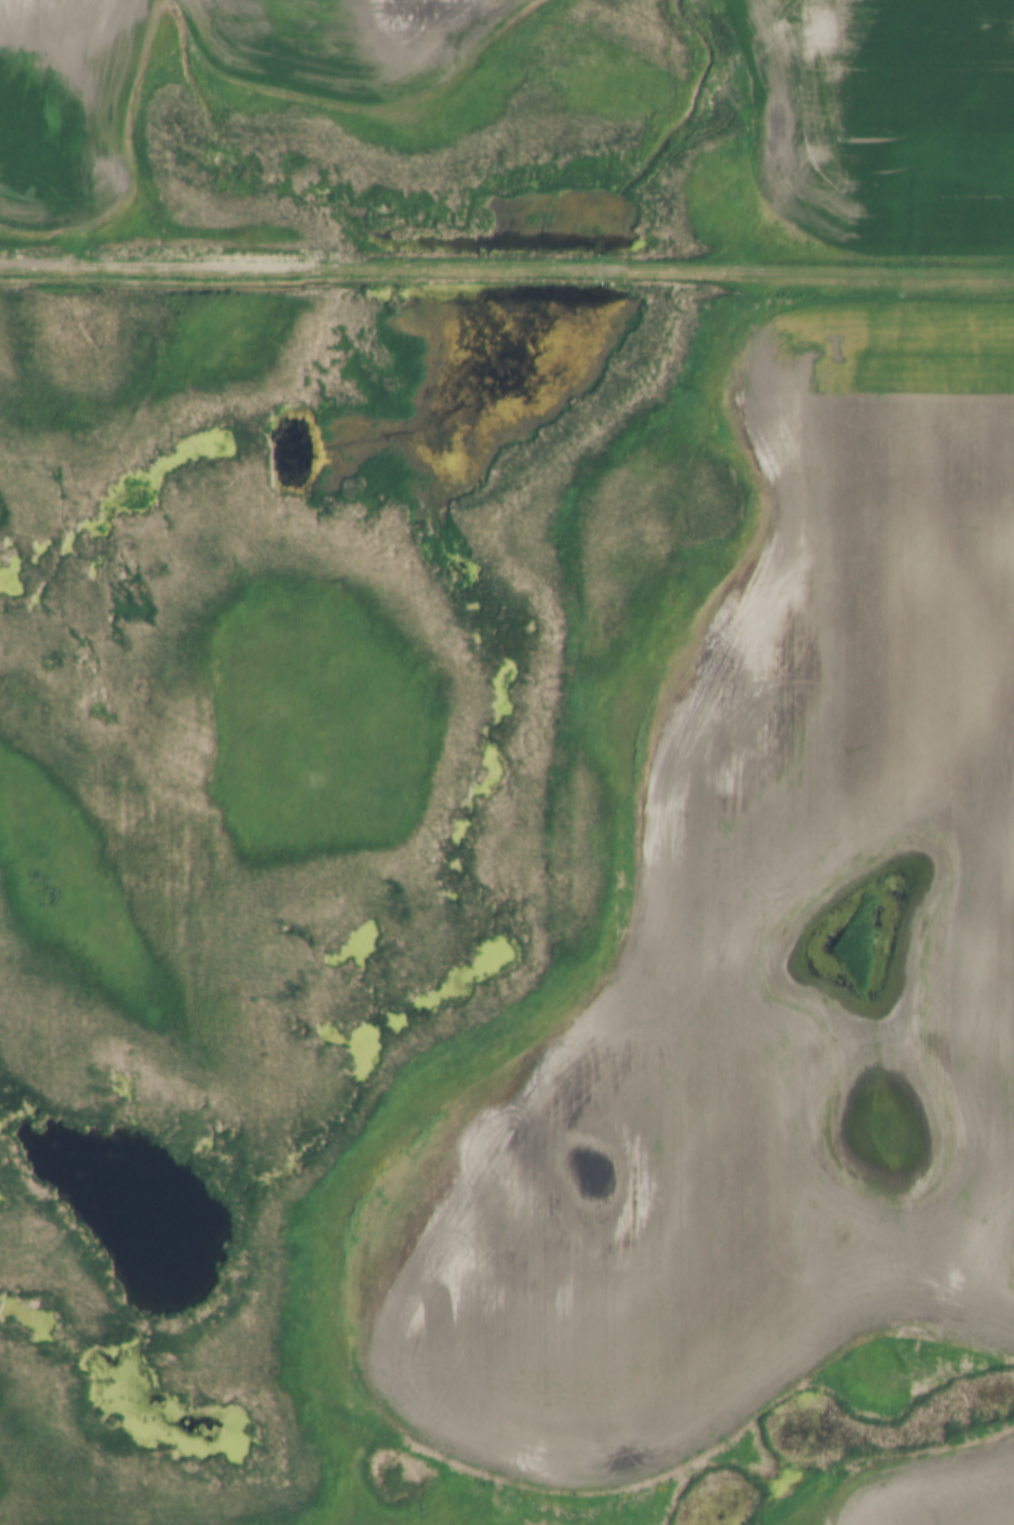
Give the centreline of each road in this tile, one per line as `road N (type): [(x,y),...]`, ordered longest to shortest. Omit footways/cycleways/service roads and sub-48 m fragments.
road 1 (track): [(1013,272),(0,265)]

